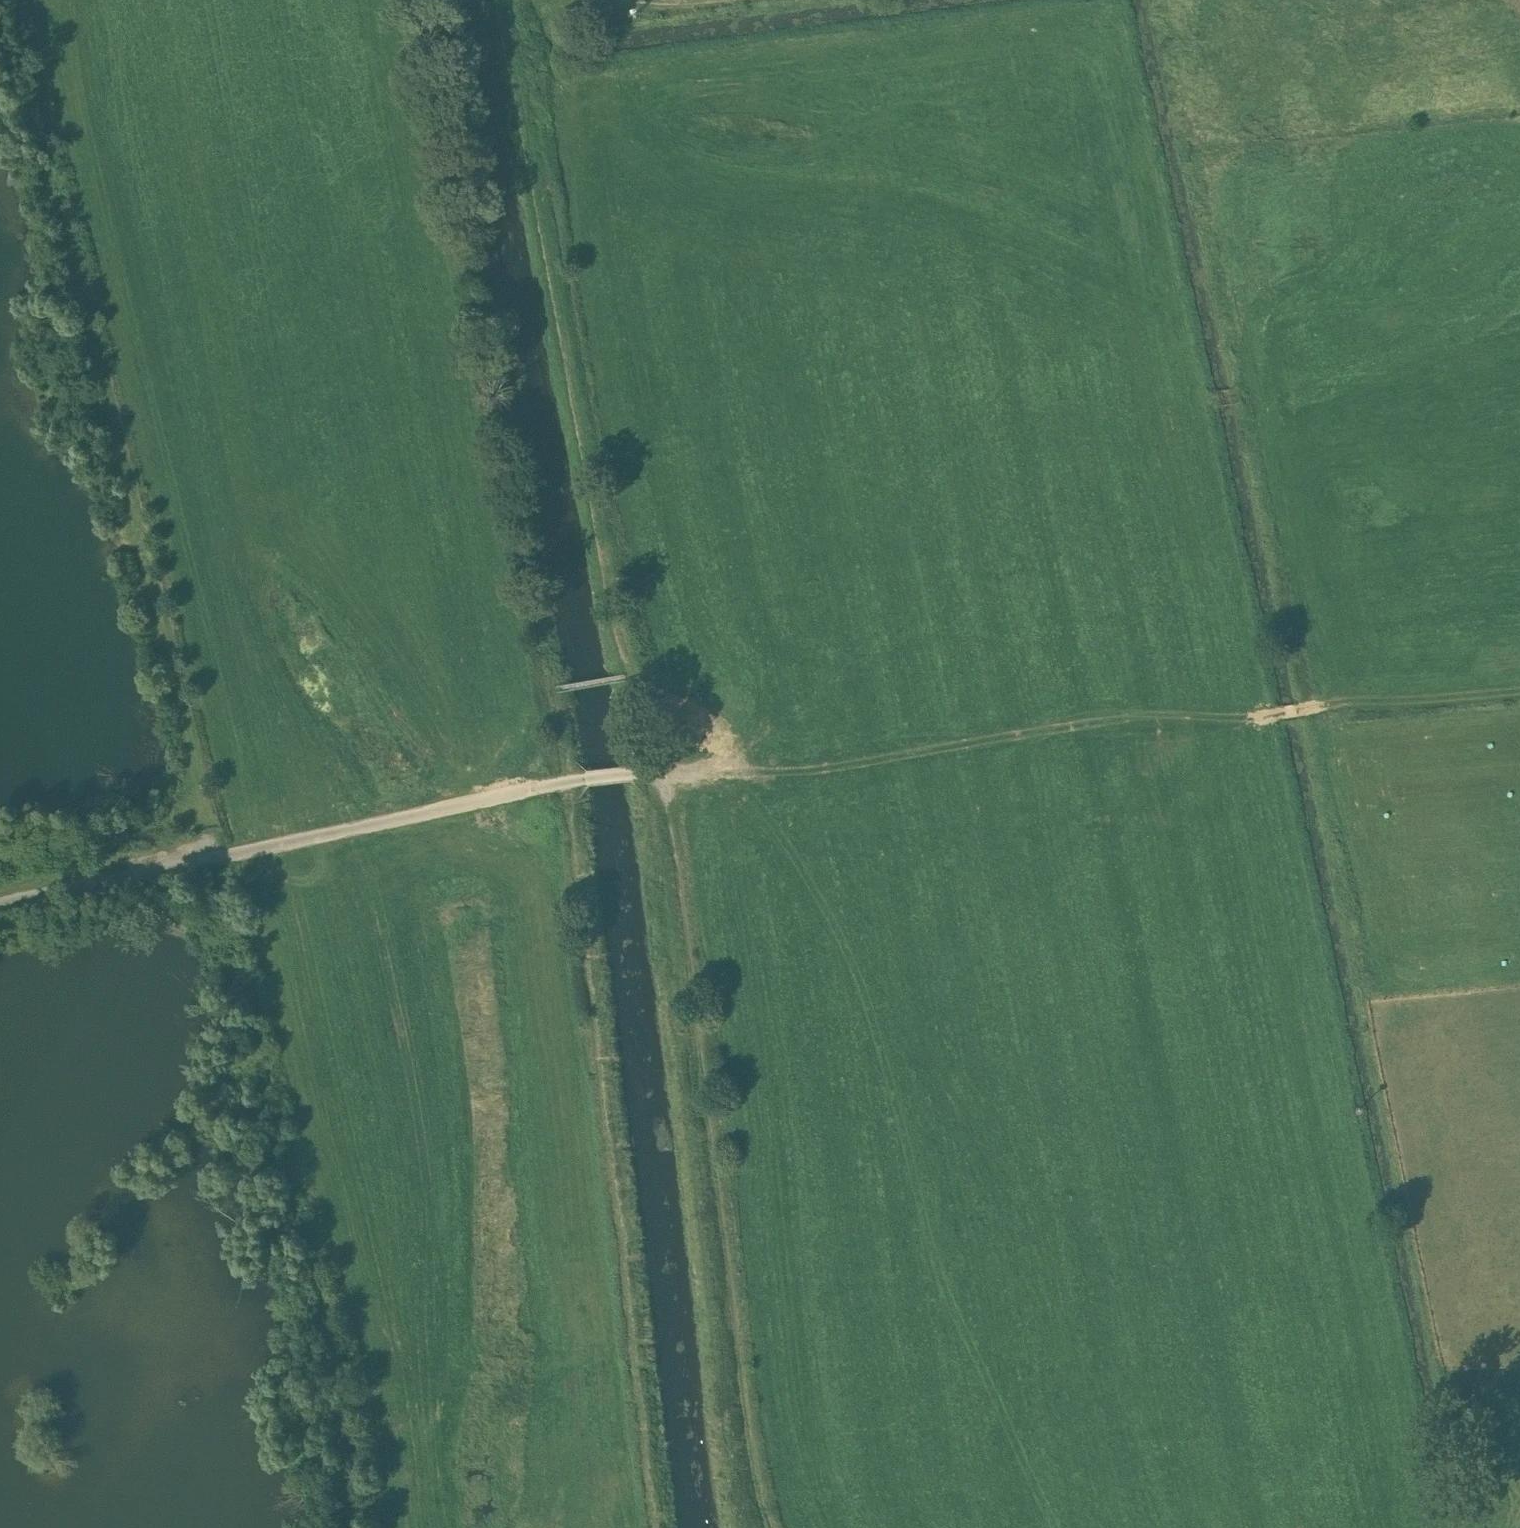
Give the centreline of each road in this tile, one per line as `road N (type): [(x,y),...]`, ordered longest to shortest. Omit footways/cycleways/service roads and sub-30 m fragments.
road 1 (track): [(211,858),(16,0)]
road 2 (track): [(663,772),(767,1527)]
road 3 (track): [(642,773),(1356,707)]
road 4 (track): [(0,906),(568,781)]
road 5 (track): [(1519,692),(1356,707)]

